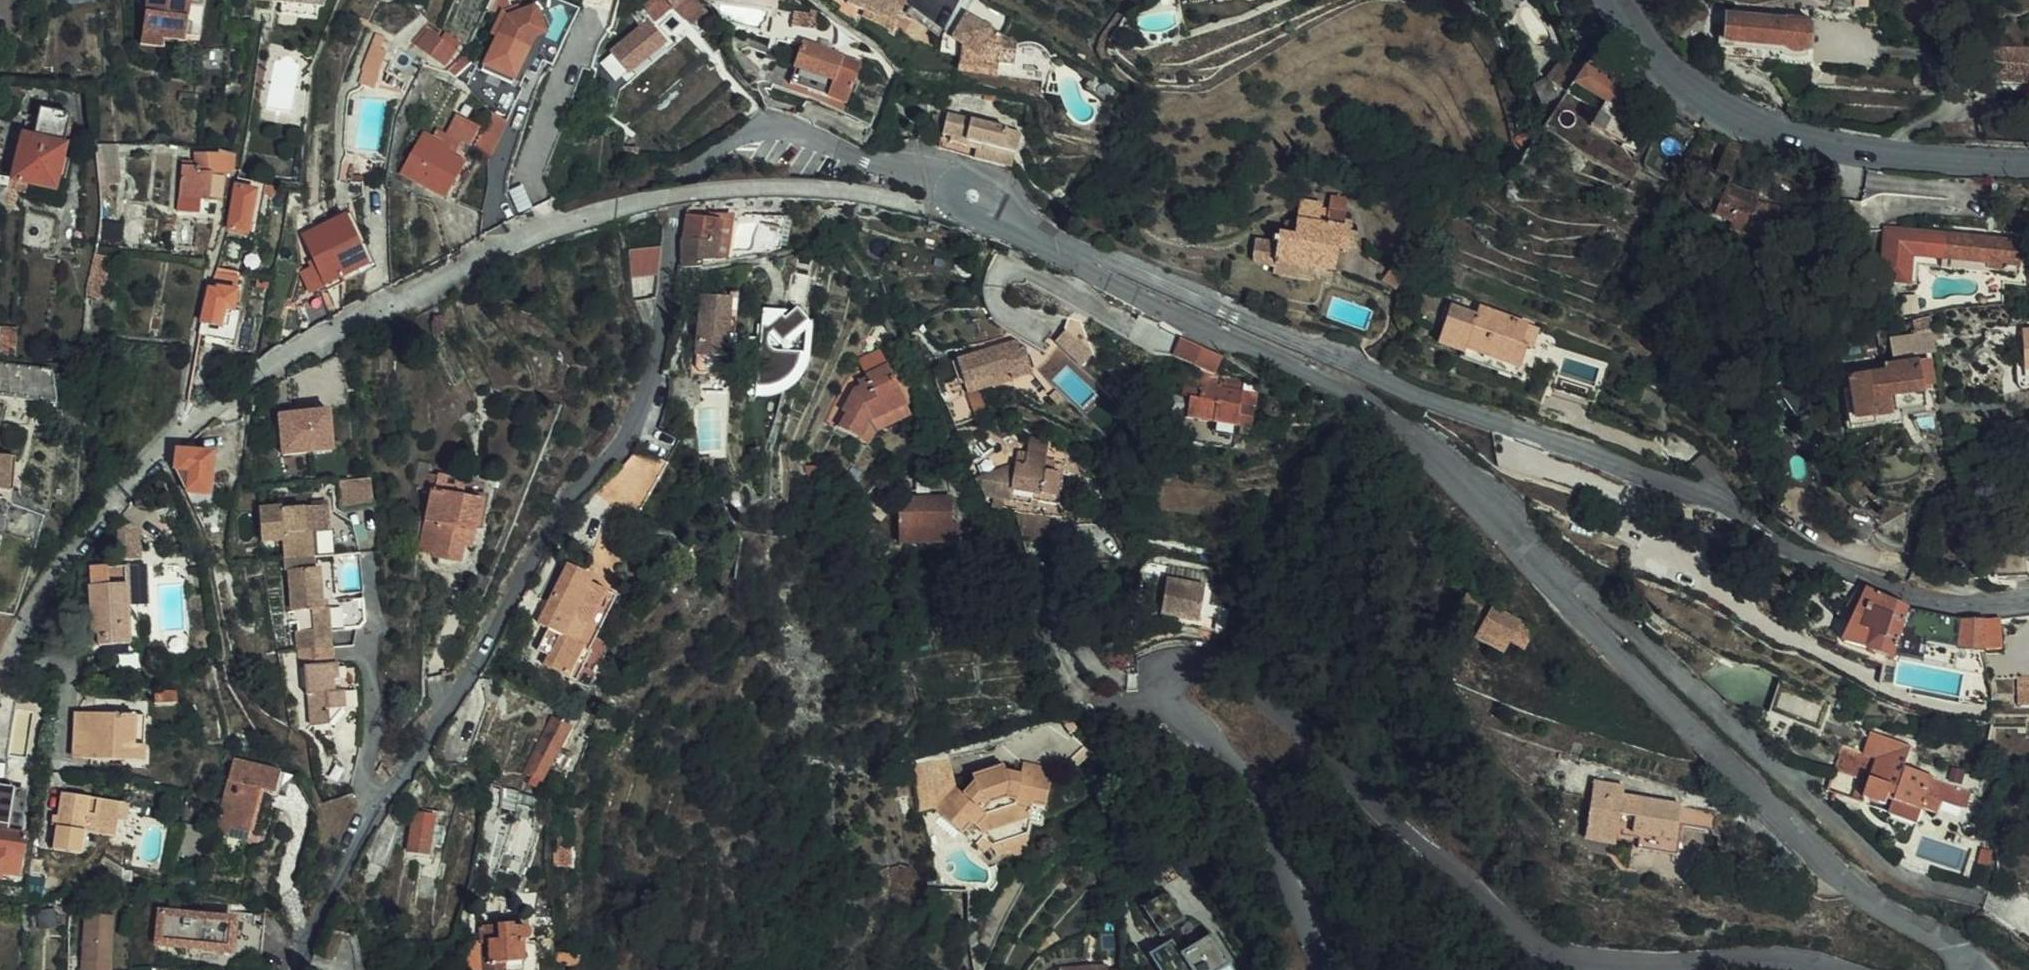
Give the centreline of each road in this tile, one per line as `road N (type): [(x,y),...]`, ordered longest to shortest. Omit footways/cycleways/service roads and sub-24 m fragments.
road 1 (residential): [(1980,969),(1959,948),(1840,879),(1426,450),(1285,362),(1154,306),(975,199)]
road 2 (residential): [(1328,969),(1249,780),(1173,709),(1164,689),(1181,666),(1227,675),(1255,692),(1548,951),(1627,963),(1786,959),(1841,969)]
road 3 (secondary): [(2028,164),(1894,155),(1761,131),(1691,93),(1613,0)]

